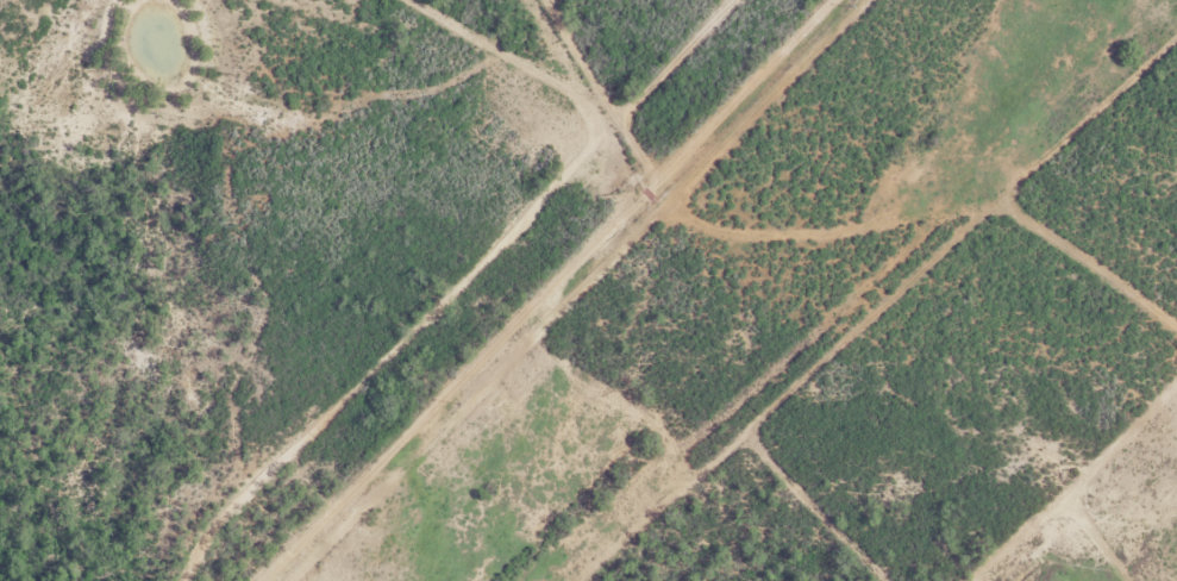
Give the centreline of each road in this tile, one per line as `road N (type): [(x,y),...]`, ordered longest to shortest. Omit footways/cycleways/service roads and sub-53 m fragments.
road 1 (residential): [(963,0),(387,580)]
road 2 (residential): [(260,580),(836,0)]

